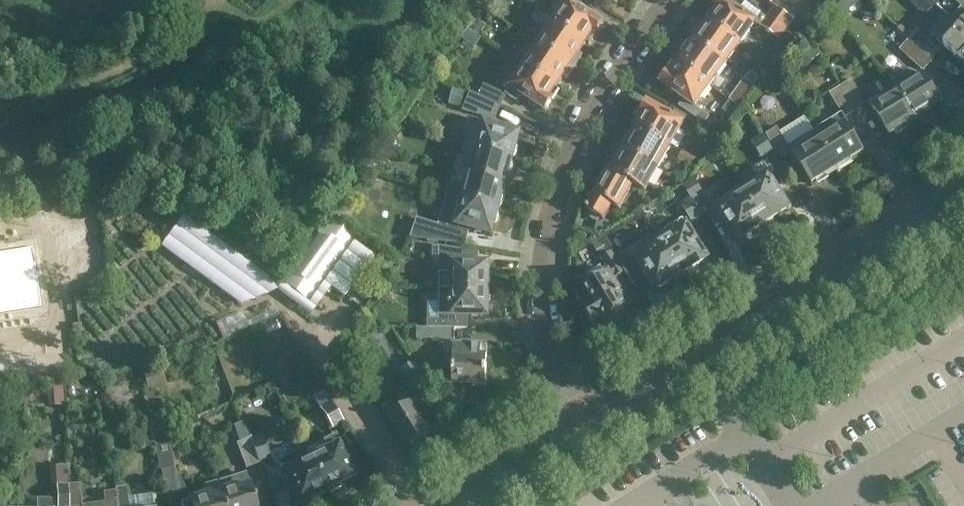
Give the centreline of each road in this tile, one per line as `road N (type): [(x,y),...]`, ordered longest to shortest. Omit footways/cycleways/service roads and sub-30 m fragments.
road 1 (residential): [(675,0),(588,125),(557,201),(548,349),(588,425)]
road 2 (tertiary): [(606,413),(669,388),(757,334),(790,296)]
road 3 (tertiary): [(790,296),(656,369),(606,413)]
road 4 (tertiary): [(790,296),(963,192)]
road 5 (tertiary): [(459,505),(588,425)]

